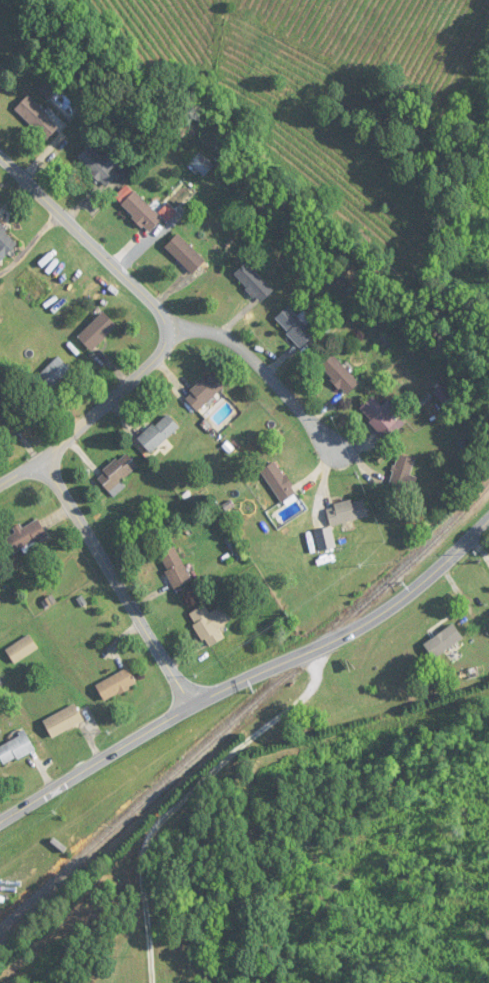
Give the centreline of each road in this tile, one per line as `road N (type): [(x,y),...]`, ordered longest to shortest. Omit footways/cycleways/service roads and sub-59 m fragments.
road 1 (secondary): [(0,827),(210,700),(365,629),(429,585),(488,527)]
road 2 (residential): [(311,655),(316,679),(306,699),(154,831),(145,863),(153,982)]
road 3 (residential): [(194,709),(46,461)]
road 4 (residential): [(187,329),(0,156)]
road 5 (residential): [(0,489),(64,448),(187,329)]
road 6 (residential): [(357,476),(230,346),(187,329)]

